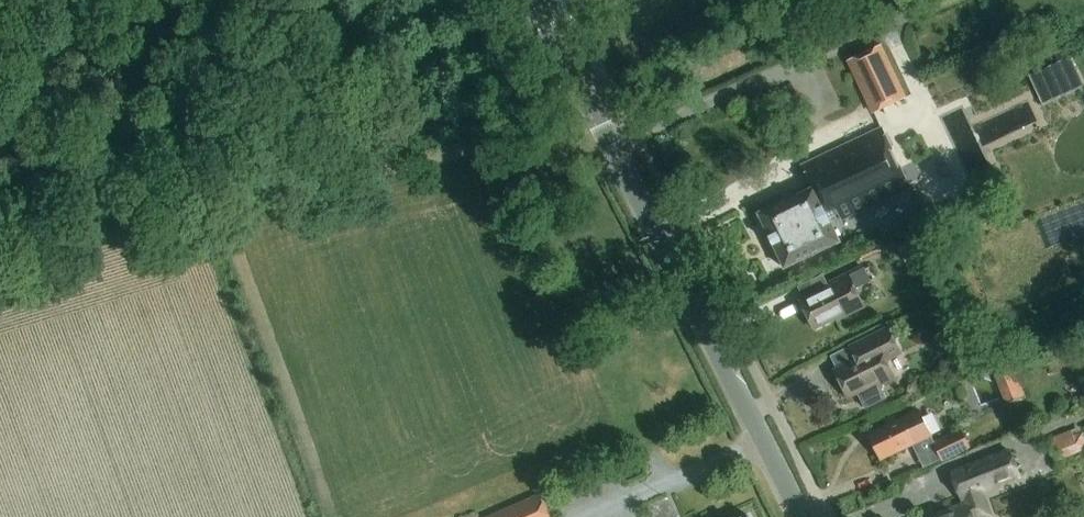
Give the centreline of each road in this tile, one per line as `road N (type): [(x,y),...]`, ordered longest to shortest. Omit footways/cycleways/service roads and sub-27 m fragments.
road 1 (tertiary): [(805,516),(593,107)]
road 2 (residential): [(593,107),(830,0)]
road 3 (tertiary): [(593,107),(536,0)]

